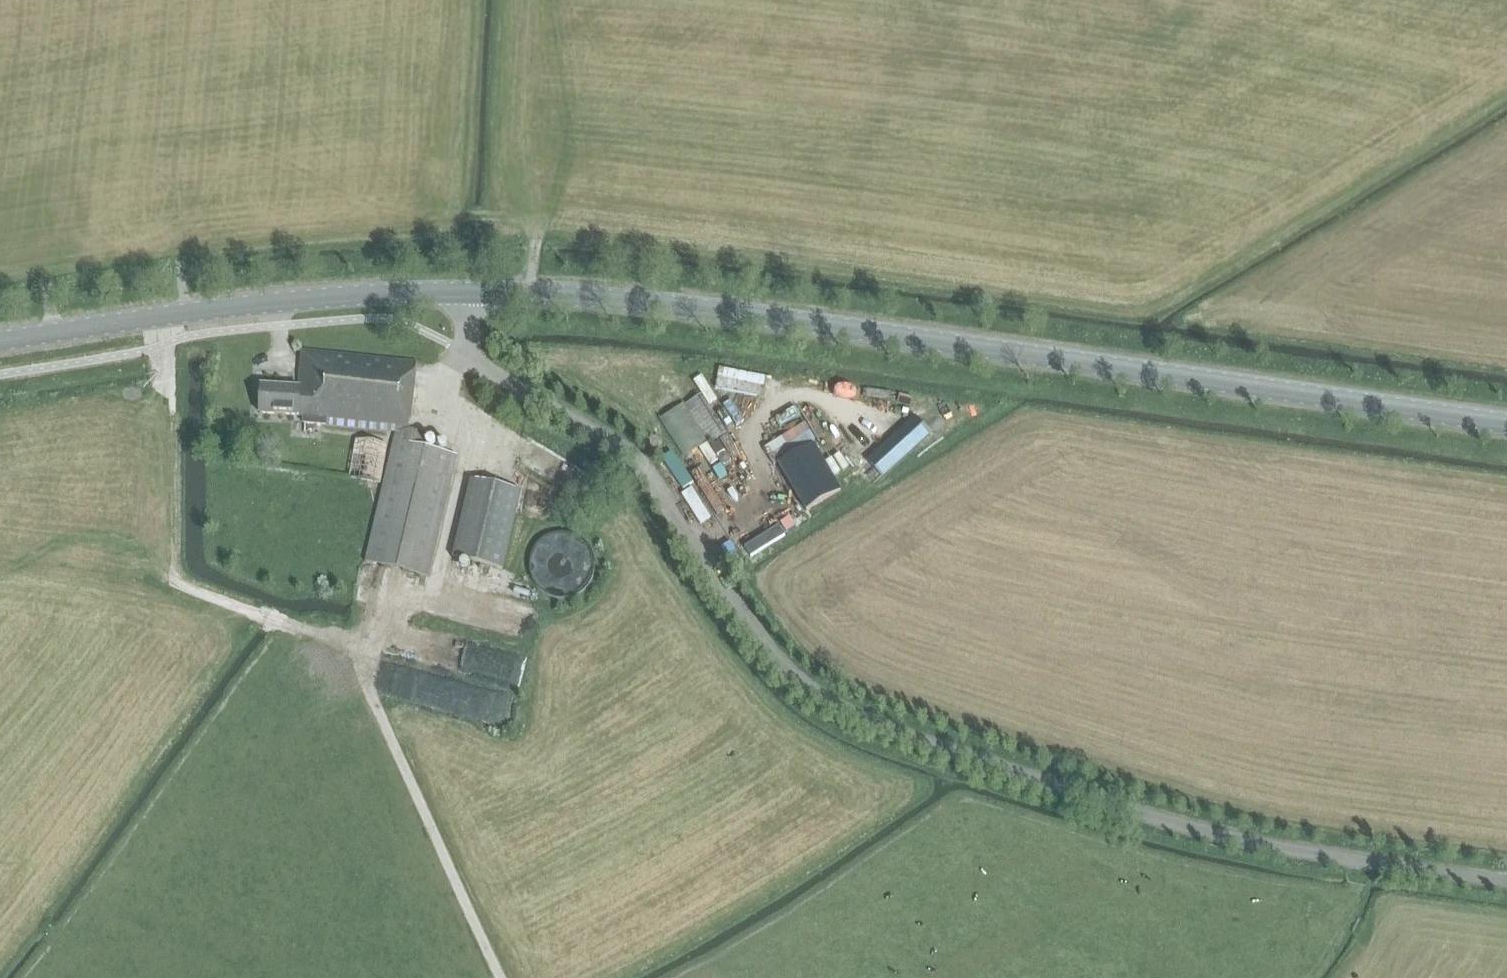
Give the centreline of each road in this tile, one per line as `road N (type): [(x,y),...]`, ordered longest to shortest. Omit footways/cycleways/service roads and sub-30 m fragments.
road 1 (unclassified): [(1506,886),(1243,845),(925,747),(826,702),(773,656),(646,475),(619,448),(467,351),(468,292)]
road 2 (tertiary): [(1506,424),(751,314),(468,292)]
road 3 (track): [(157,316),(173,420),(177,581),(205,600),(277,625),(376,648)]
road 4 (tertiary): [(468,292),(288,300),(0,341)]

